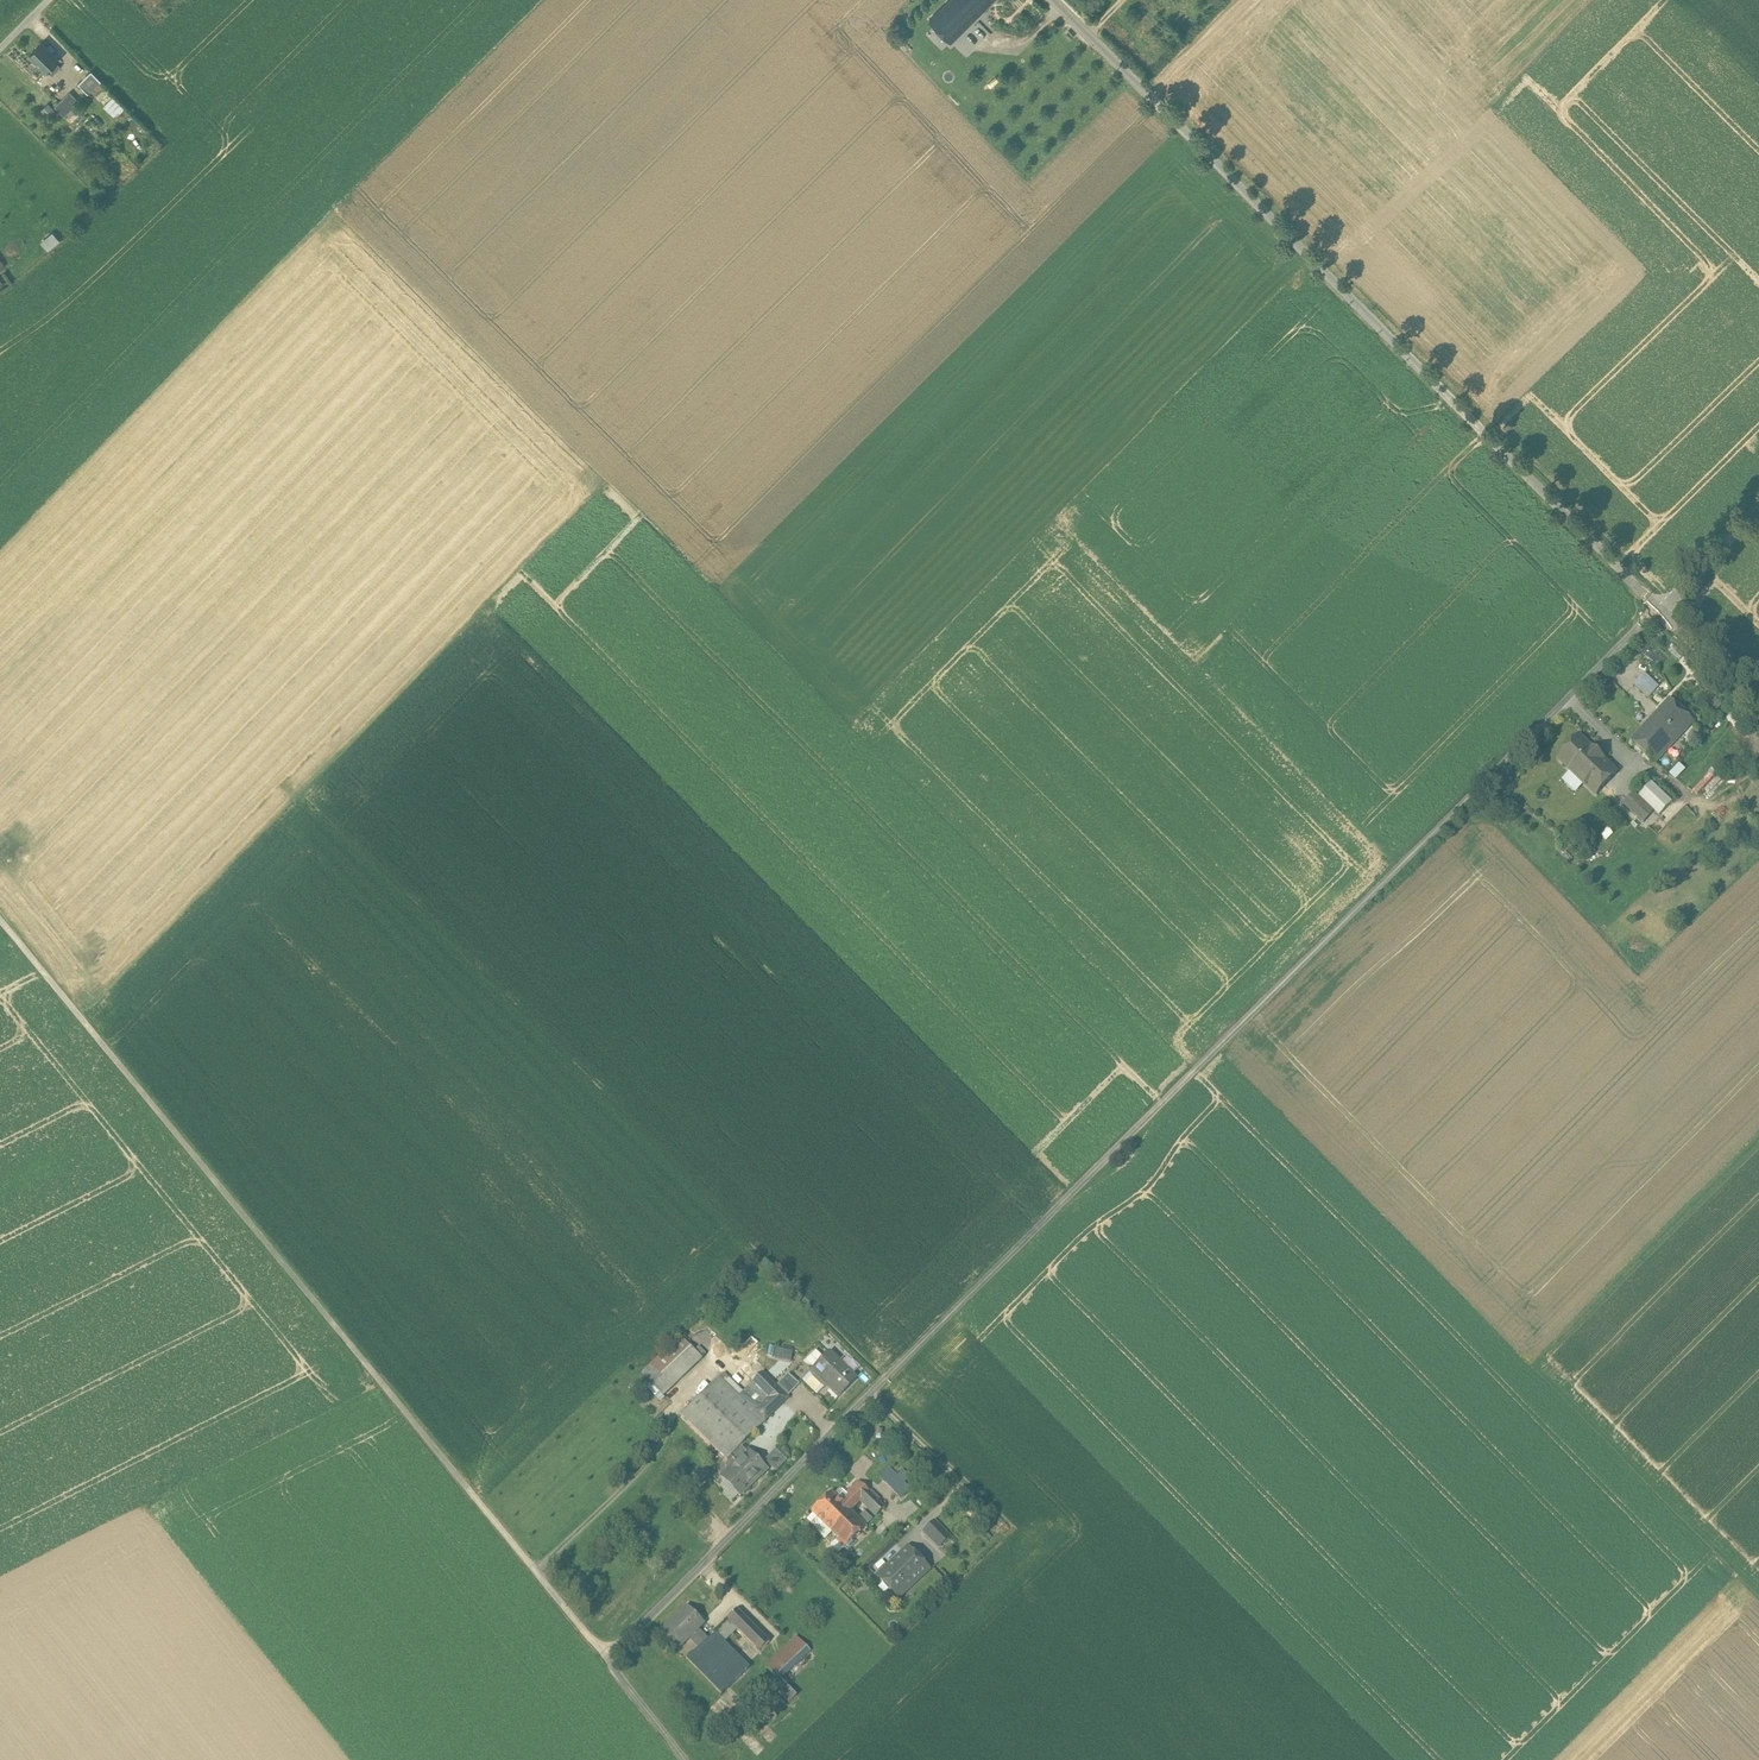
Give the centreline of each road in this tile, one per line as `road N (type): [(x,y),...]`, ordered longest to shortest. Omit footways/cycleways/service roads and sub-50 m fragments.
road 1 (track): [(1660,606),(611,1657),(687,1759)]
road 2 (track): [(0,916),(611,1657)]
road 3 (tertiary): [(1057,0),(1660,606)]
road 4 (track): [(870,1398),(954,1480),(954,1493),(917,1532),(938,1559)]
road 5 (tertiary): [(1660,606),(1758,704)]
road 6 (tertiary): [(1758,509),(1660,606)]

